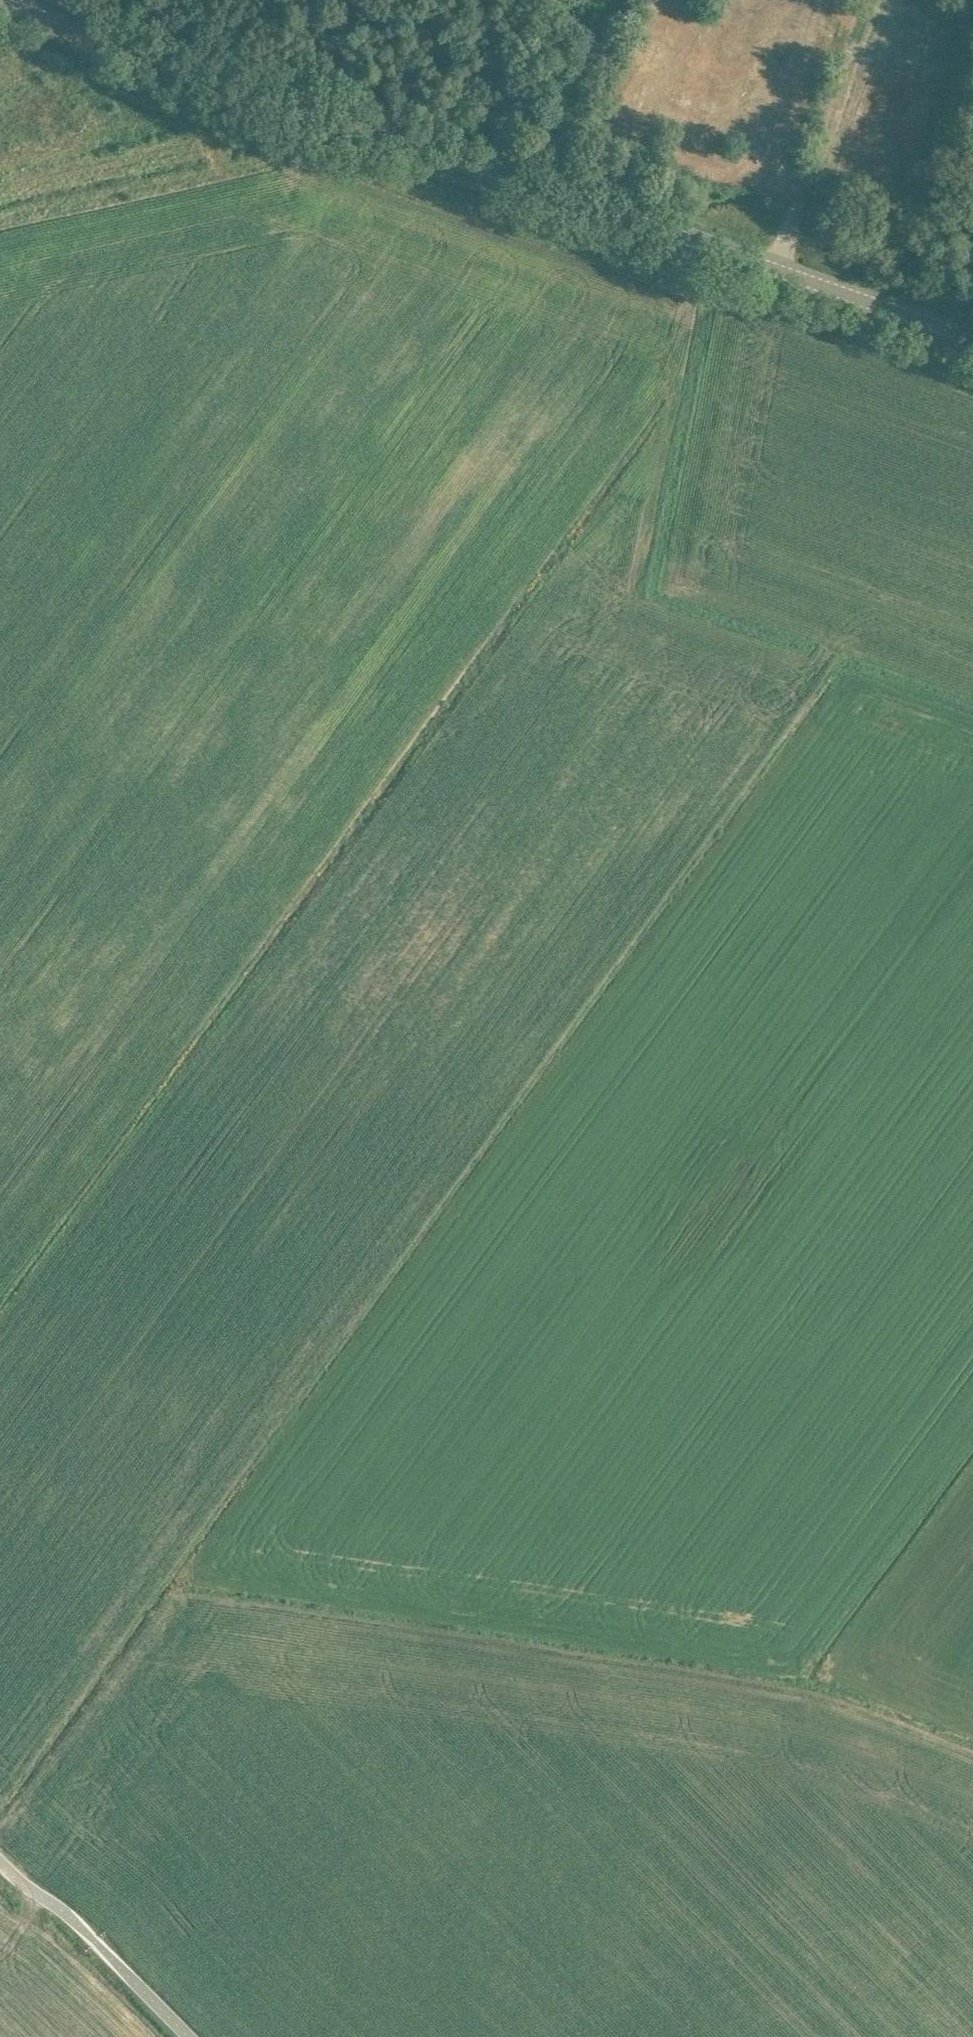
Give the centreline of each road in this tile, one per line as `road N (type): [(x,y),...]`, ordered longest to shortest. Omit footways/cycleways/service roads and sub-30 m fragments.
road 1 (tertiary): [(972,338),(17,0)]
road 2 (track): [(0,219),(280,156),(293,141),(382,132)]
road 3 (track): [(683,0),(635,135),(751,176)]
road 4 (track): [(799,192),(868,0)]
road 5 (track): [(751,176),(813,0)]
road 6 (track): [(693,155),(747,0)]

